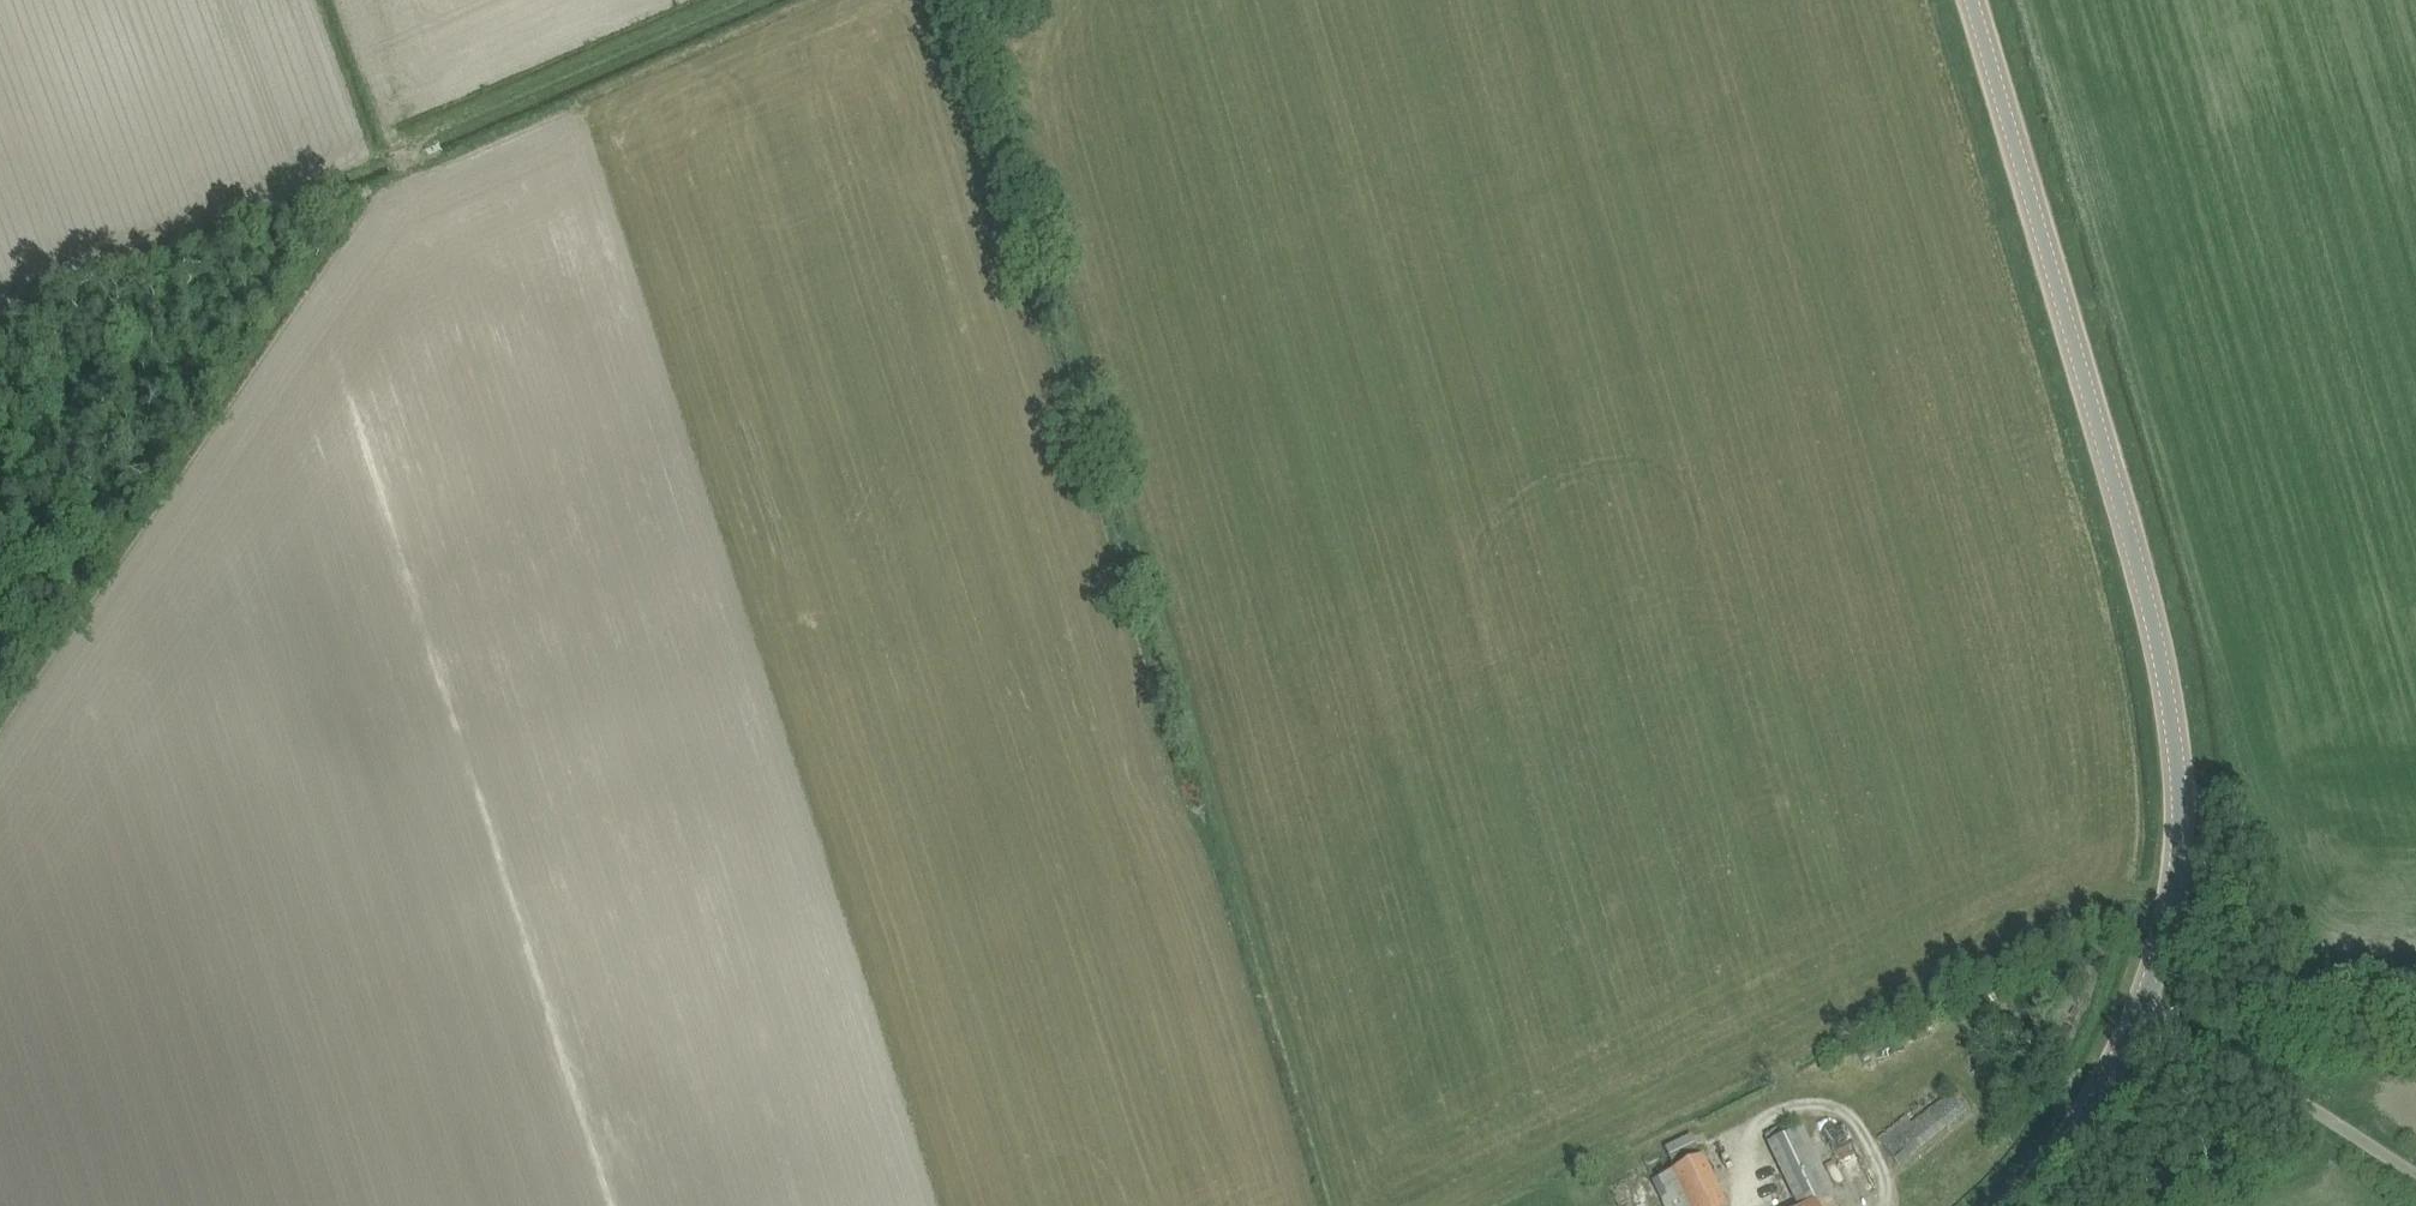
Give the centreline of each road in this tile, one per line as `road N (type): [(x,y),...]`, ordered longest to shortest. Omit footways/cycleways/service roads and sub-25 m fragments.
road 1 (tertiary): [(2139,1026),(2170,924),(2182,845),(2178,753),(2151,600),(1973,0)]
road 2 (unclassified): [(2415,1178),(2273,1085),(2139,1026)]
road 3 (tertiary): [(2020,1205),(2093,1111),(2139,1026)]

